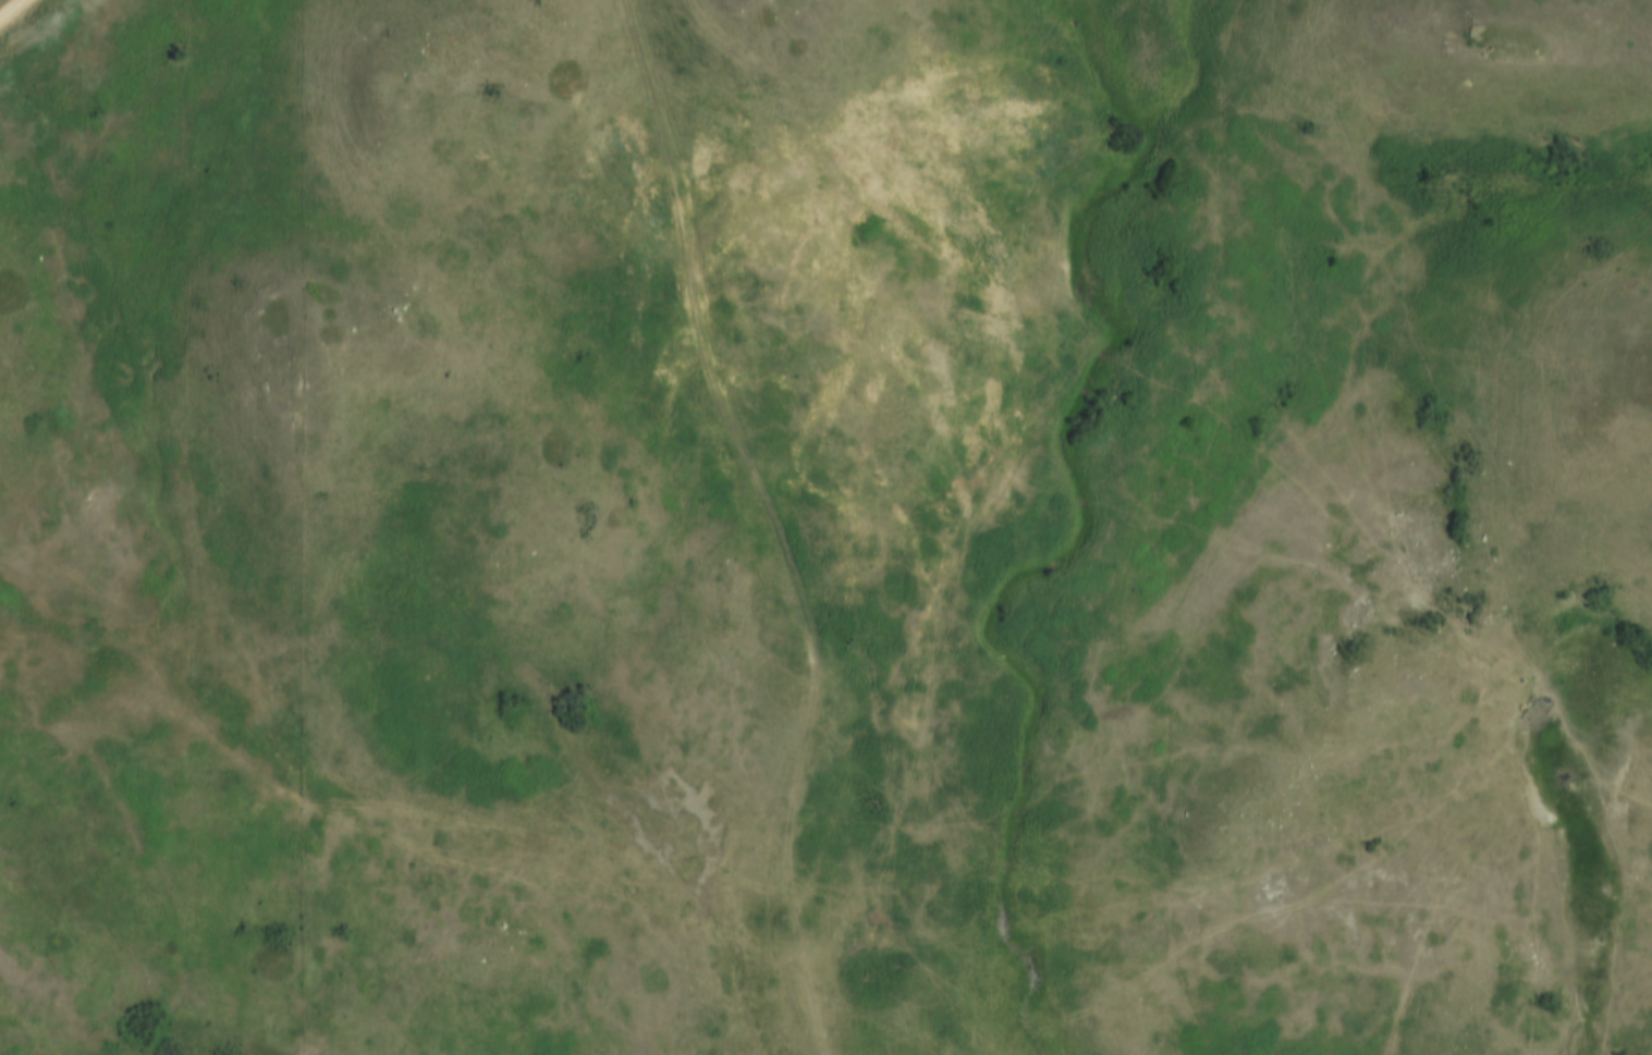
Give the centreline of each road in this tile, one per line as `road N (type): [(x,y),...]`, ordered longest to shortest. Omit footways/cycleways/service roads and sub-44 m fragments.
road 1 (track): [(809,1054),(787,990),(785,860),(810,707),(807,621),(709,318),(680,146),(634,0)]
road 2 (track): [(1525,1054),(1500,711),(1469,645),(1416,589),(1351,439)]

